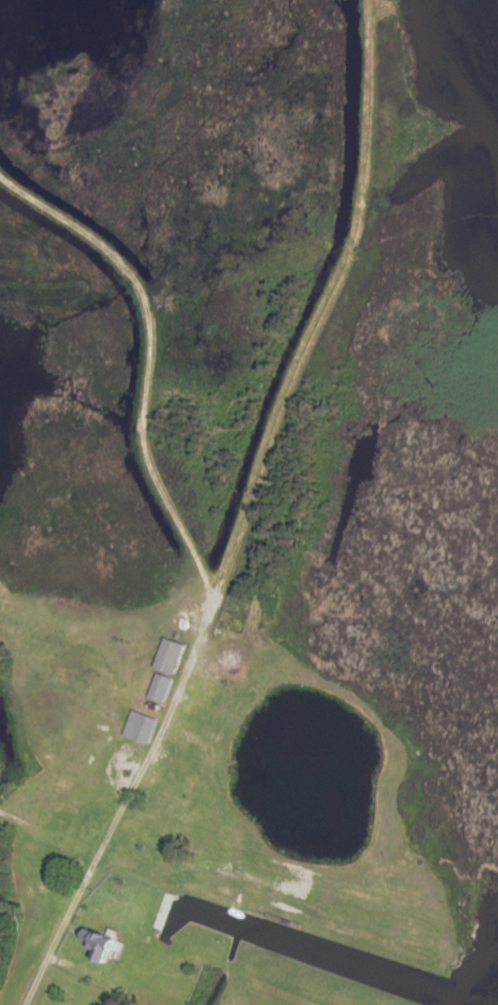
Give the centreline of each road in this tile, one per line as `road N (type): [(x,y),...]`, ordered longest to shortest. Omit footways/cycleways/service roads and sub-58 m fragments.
road 1 (track): [(367,0),(371,121),(356,228),(299,350),(209,617)]
road 2 (track): [(215,594),(144,450),(150,337),(138,284),(97,241),(0,178)]
road 3 (residential): [(26,1004),(84,881)]

